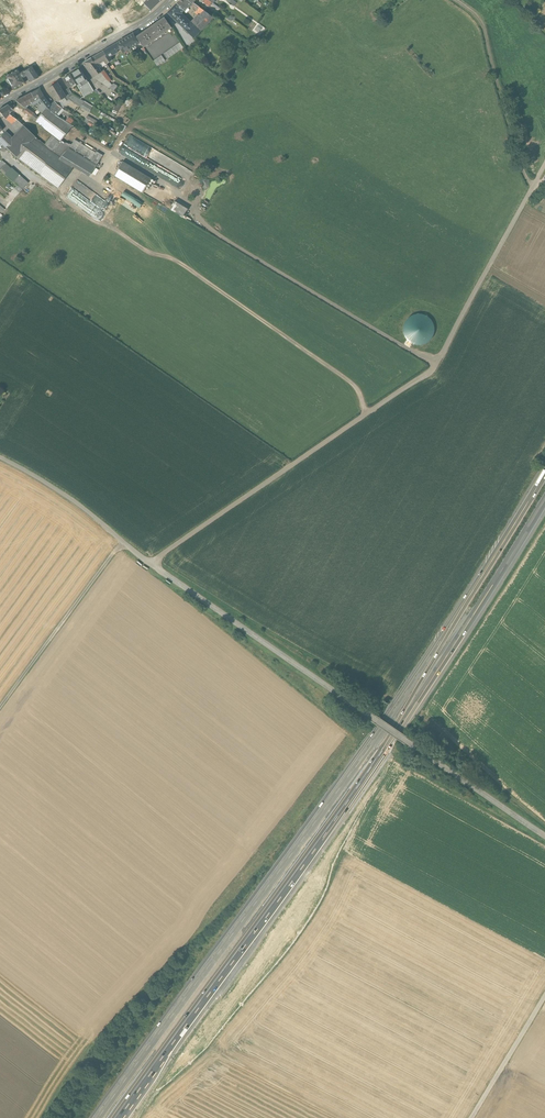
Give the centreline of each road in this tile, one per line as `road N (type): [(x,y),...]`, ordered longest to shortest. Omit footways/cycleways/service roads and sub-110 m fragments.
road 1 (motorway): [(544,470),(434,652),(98,1117)]
road 2 (motorway): [(116,1117),(359,785),(544,502)]
road 3 (unclassified): [(38,478),(544,837)]
road 4 (track): [(152,565),(434,372),(544,165)]
road 5 (track): [(368,414),(361,390),(2,150)]
road 6 (track): [(437,364),(205,225),(174,184)]
road 7 (track): [(455,0),(483,27),(532,189)]
road 8 (track): [(0,709),(124,542)]
road 9 (secondary): [(171,0),(0,104)]
road 10 (track): [(471,1117),(544,996)]

